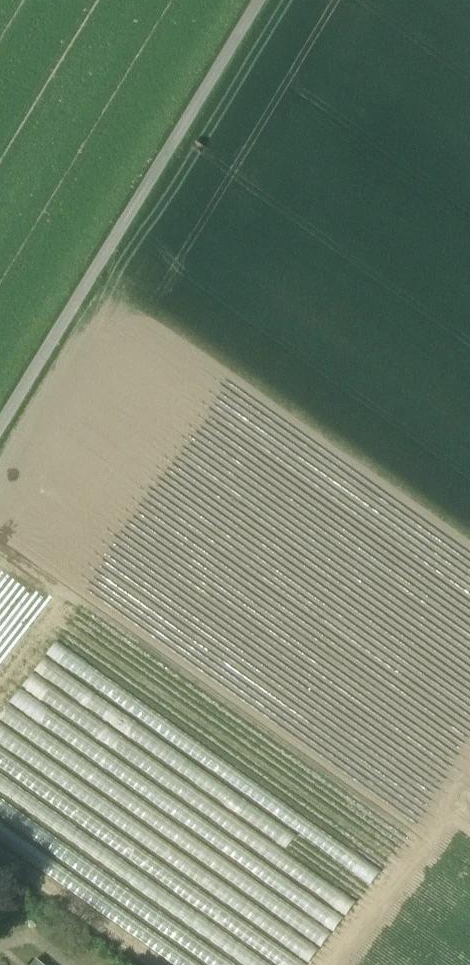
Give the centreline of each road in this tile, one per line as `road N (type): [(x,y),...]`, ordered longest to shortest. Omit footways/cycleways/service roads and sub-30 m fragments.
road 1 (residential): [(0,435),(261,0)]

